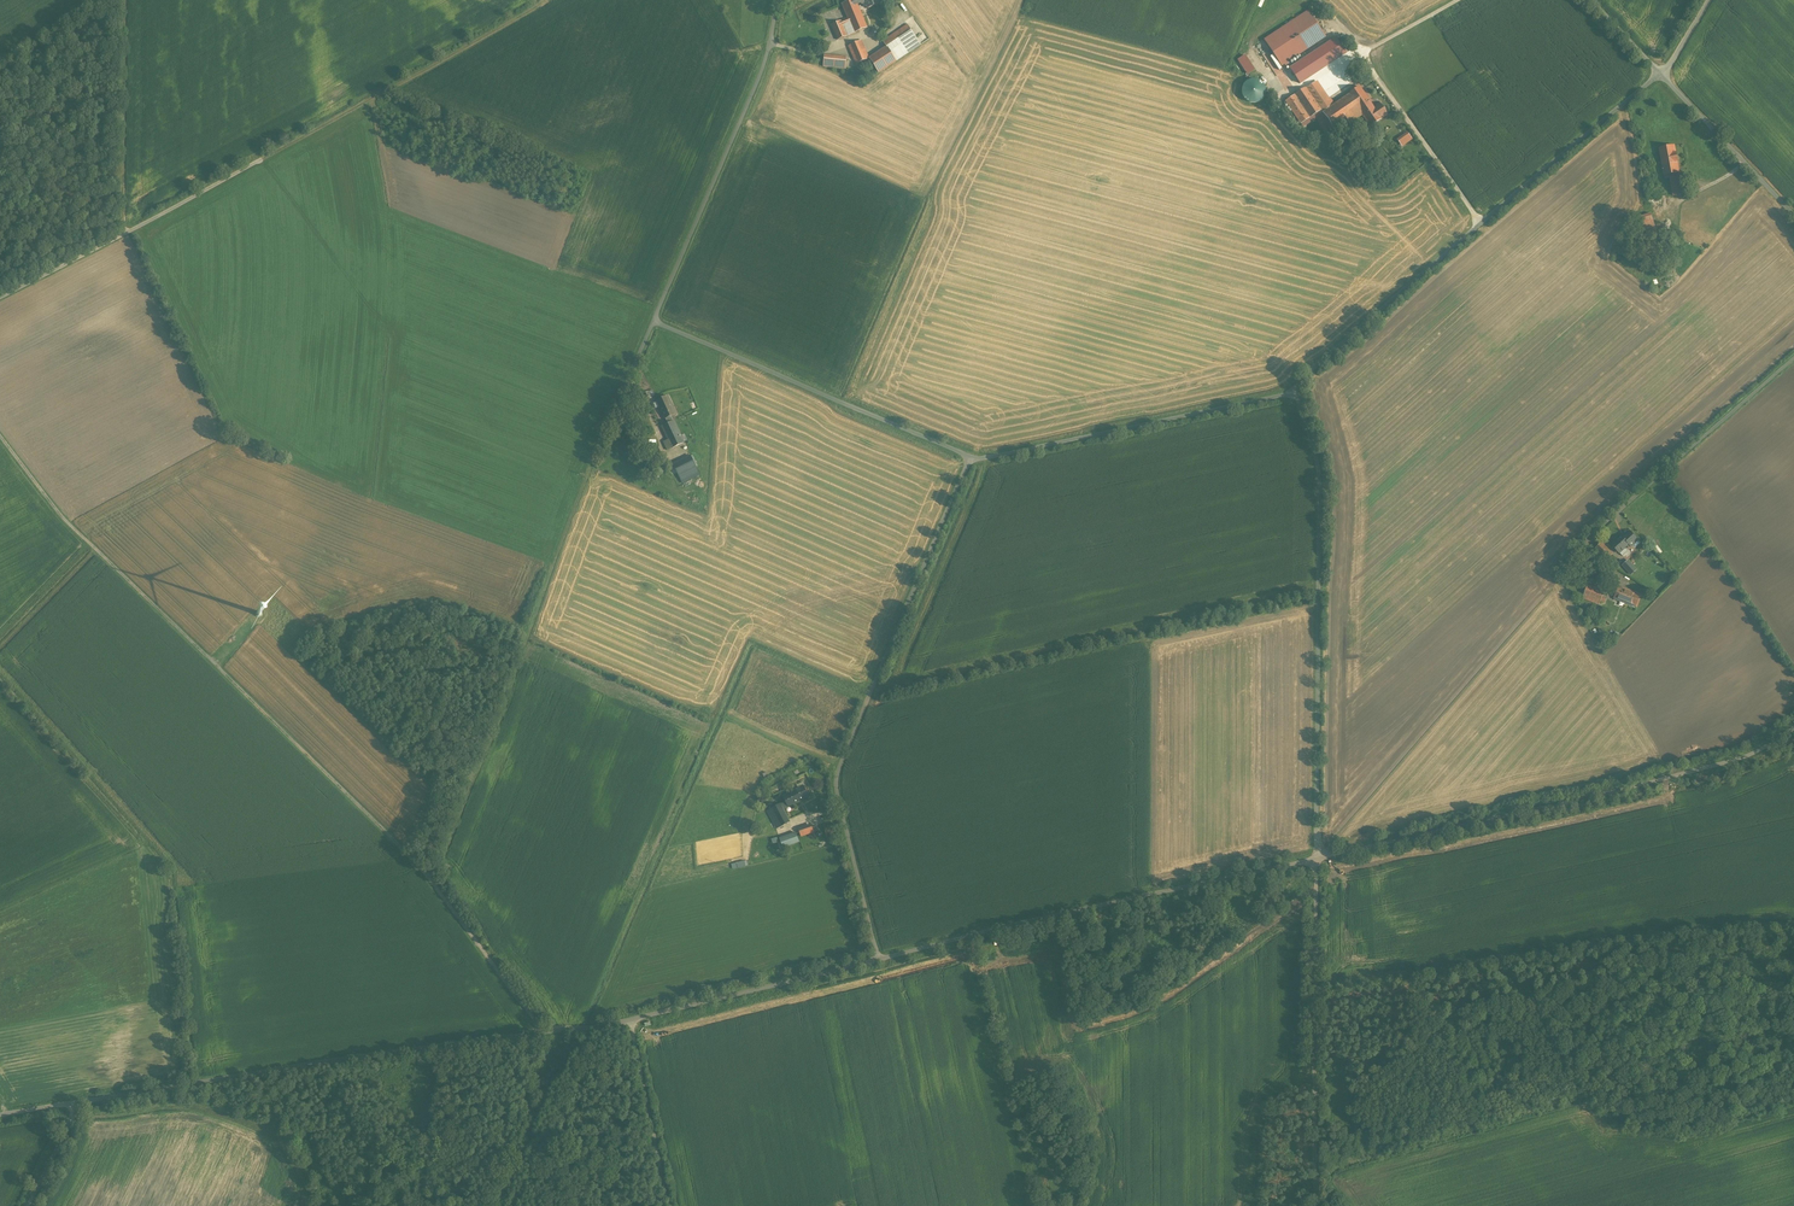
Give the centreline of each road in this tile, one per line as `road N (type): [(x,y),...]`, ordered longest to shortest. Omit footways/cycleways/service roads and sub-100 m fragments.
road 1 (track): [(544,1032),(408,851),(91,548),(0,435)]
road 2 (unclassified): [(779,0),(759,78),(654,323),(968,461)]
road 3 (unclassified): [(76,1100),(630,1017)]
road 4 (unclassified): [(968,461),(838,777),(880,956)]
road 5 (unclassified): [(1314,857),(1708,767),(1743,757),(1793,727)]
road 6 (unclassified): [(1662,71),(1311,367),(1298,389)]
road 7 (unclassified): [(1298,389),(1318,456),(1314,857)]
road 8 (unclassified): [(880,956),(1314,857)]
road 9 (unclassified): [(1314,857),(1315,1205)]
road 10 (unclassified): [(968,461),(1298,389)]
road 11 (track): [(547,0),(268,153)]
road 12 (unclassified): [(0,297),(268,153)]
road 13 (unclassified): [(630,1017),(880,956)]
road 14 (unclassified): [(1603,523),(1793,357)]
road 15 (track): [(122,230),(126,0)]
road 16 (unclassified): [(630,1017),(668,1205)]
road 17 (unclassified): [(1662,71),(1793,211)]

